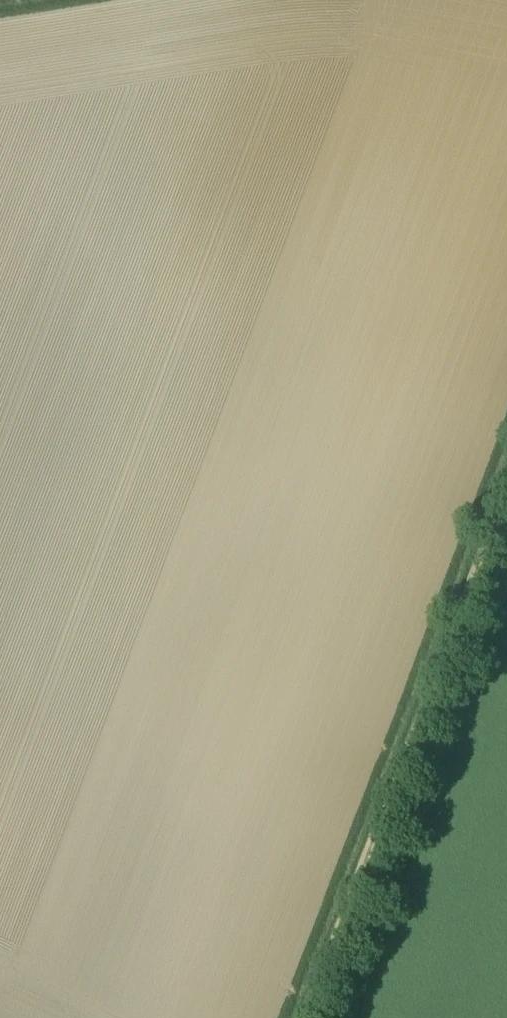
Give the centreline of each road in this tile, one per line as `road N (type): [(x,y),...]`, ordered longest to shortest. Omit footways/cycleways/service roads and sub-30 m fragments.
road 1 (track): [(300,1017),(506,475)]

